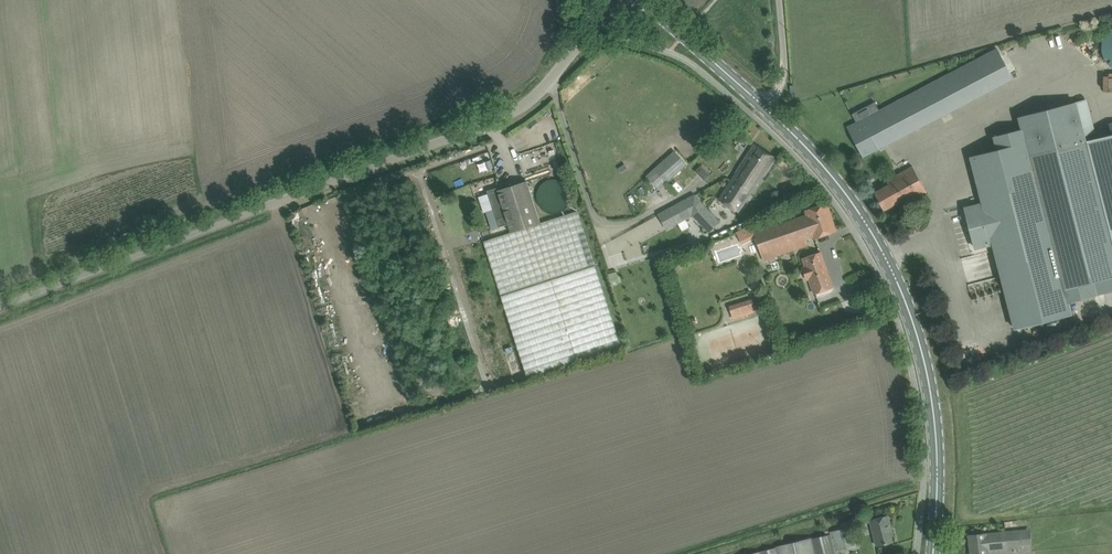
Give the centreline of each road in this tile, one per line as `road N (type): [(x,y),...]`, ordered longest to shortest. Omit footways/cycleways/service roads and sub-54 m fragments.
road 1 (unclassified): [(0,308),(501,120),(550,81),(622,0)]
road 2 (secondary): [(933,553),(938,493),(931,394),(914,322),(886,257),(793,134),(642,0)]

